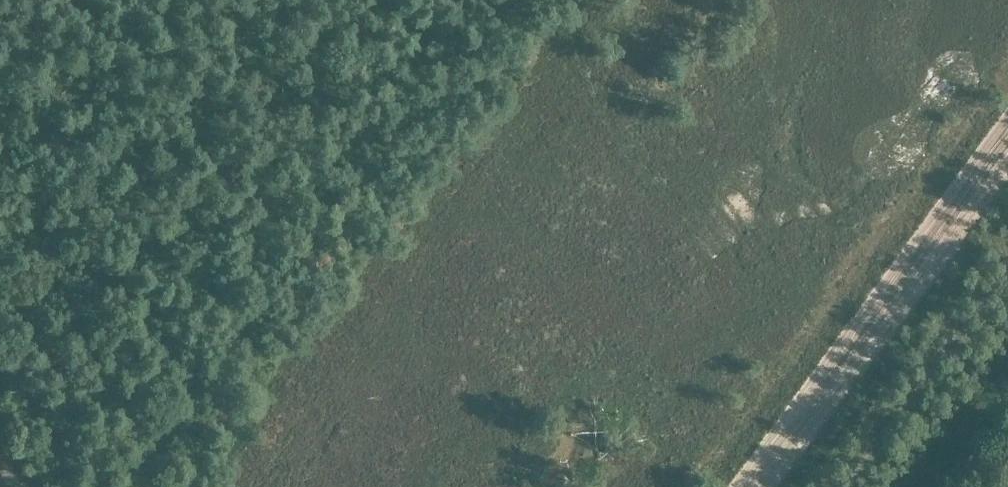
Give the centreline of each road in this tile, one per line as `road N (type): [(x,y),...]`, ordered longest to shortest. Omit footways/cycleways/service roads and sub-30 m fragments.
road 1 (track): [(752,486),(1007,141)]

